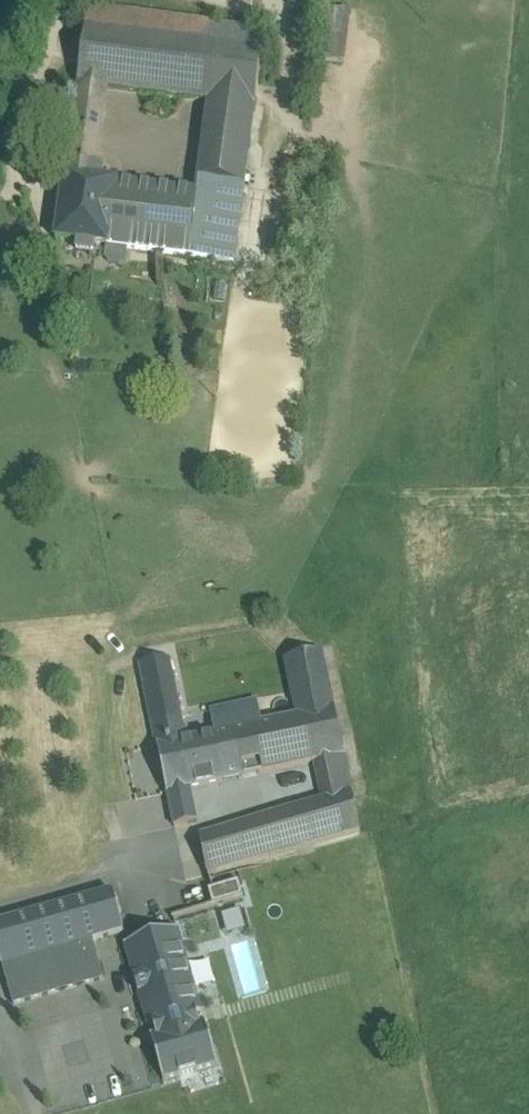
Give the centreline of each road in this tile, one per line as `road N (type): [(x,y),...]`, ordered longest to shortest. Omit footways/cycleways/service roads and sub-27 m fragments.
road 1 (track): [(0,910),(135,878),(189,848)]
road 2 (track): [(0,1075),(27,1068),(15,1018),(114,989)]

